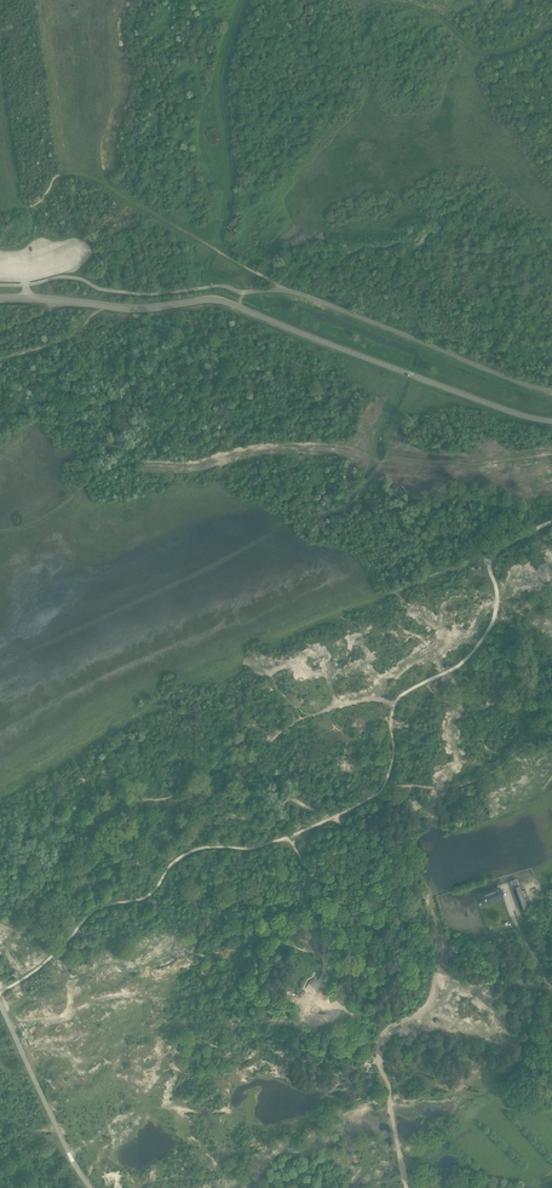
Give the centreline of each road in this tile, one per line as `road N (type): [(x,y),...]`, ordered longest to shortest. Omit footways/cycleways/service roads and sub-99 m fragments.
road 1 (unclassified): [(551,422),(224,301),(131,308),(0,298)]
road 2 (track): [(213,249),(229,184),(218,86),(242,0)]
road 3 (track): [(304,625),(491,556)]
road 4 (track): [(213,249),(81,171)]

